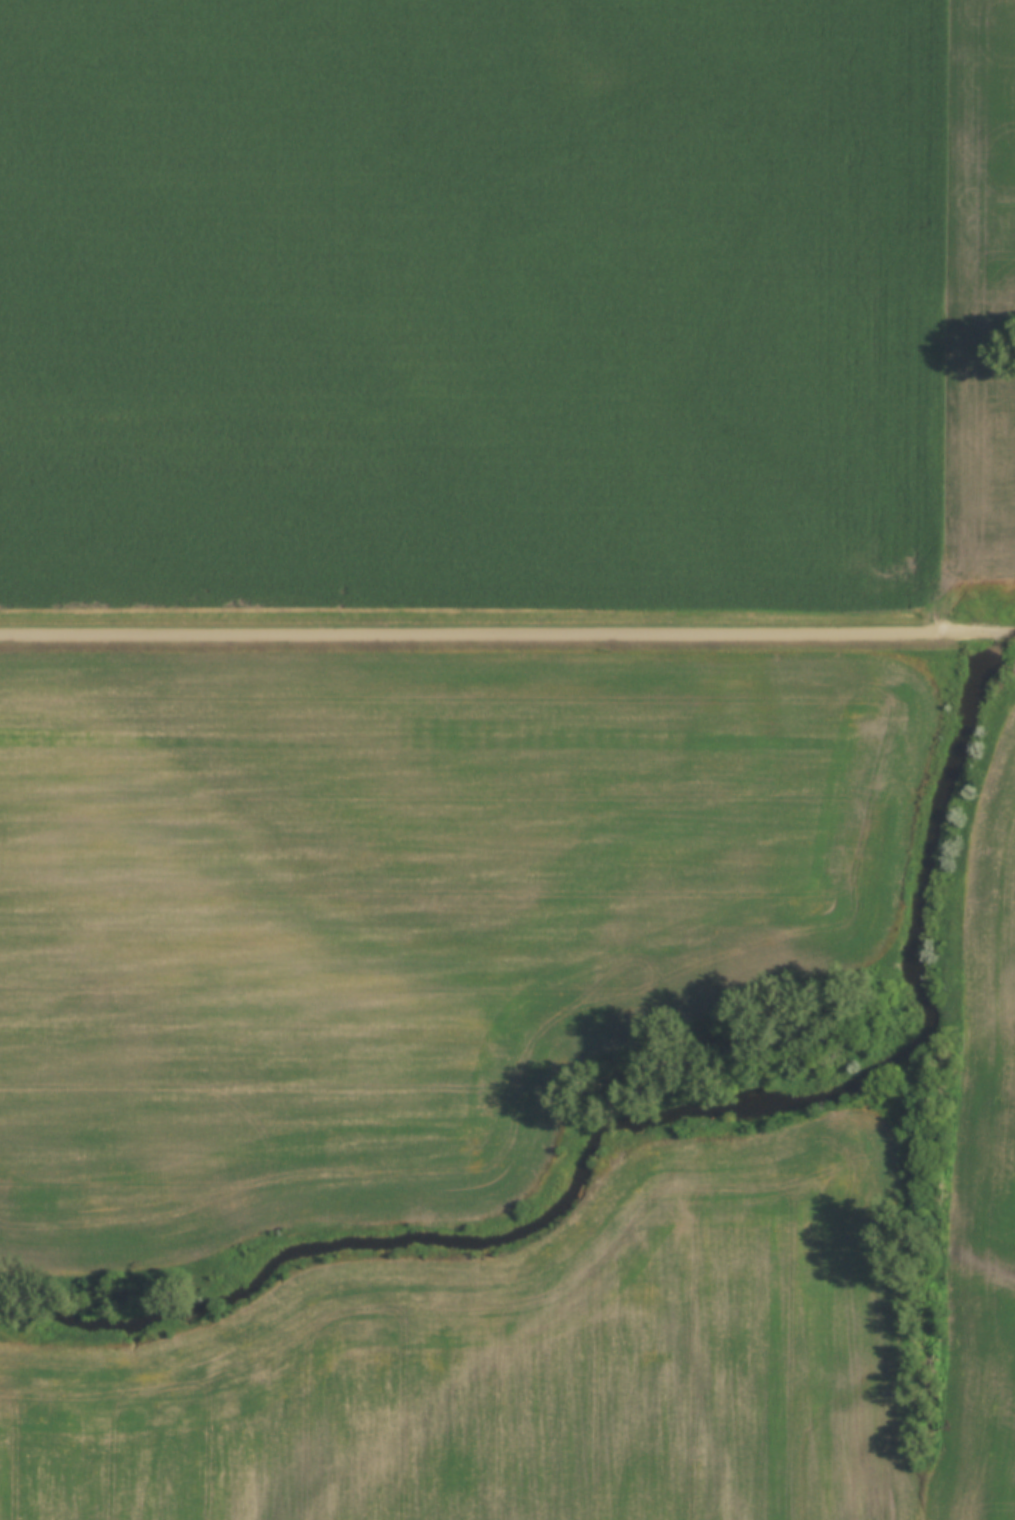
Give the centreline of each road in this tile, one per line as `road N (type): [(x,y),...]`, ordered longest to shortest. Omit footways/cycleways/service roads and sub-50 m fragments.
road 1 (residential): [(0,637),(1014,635)]

